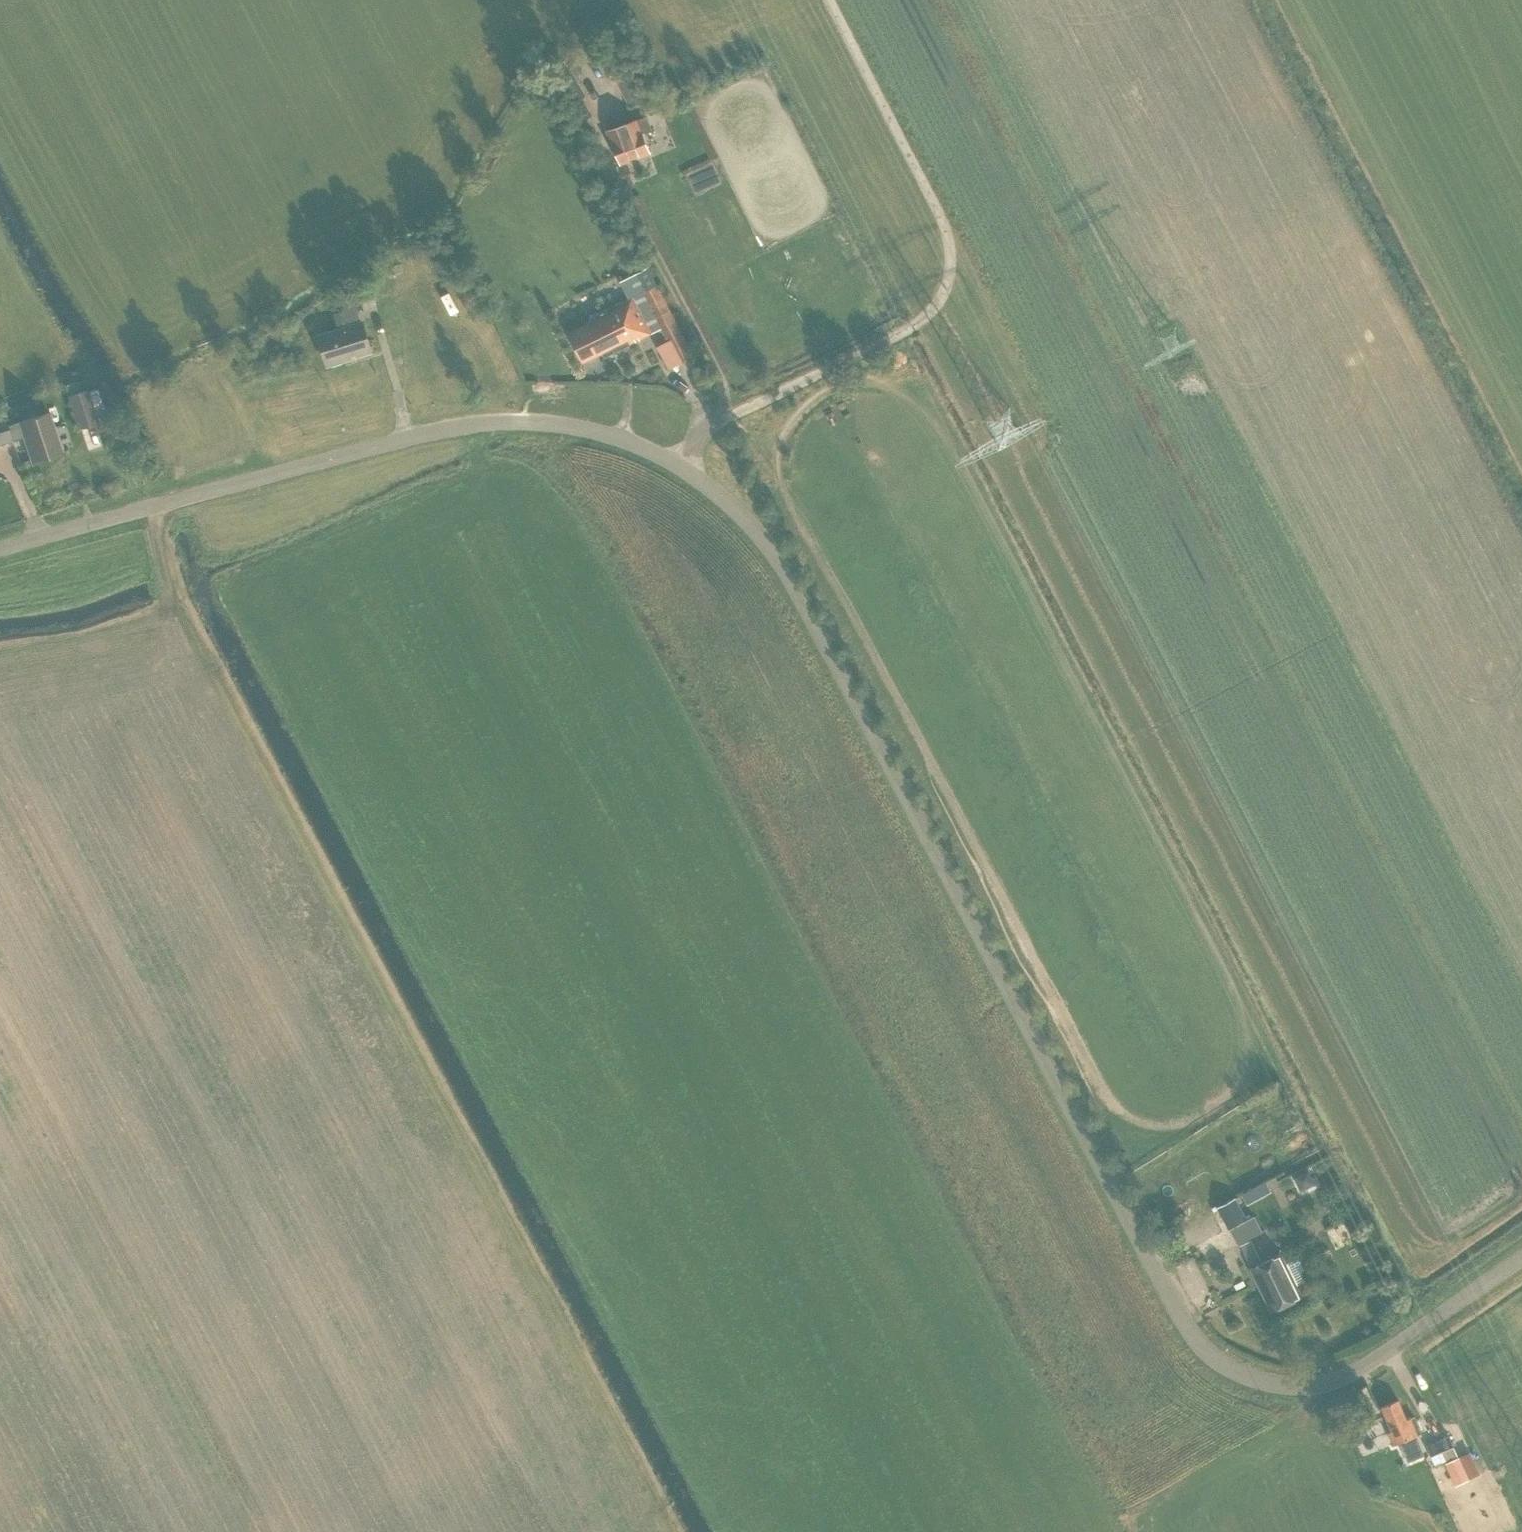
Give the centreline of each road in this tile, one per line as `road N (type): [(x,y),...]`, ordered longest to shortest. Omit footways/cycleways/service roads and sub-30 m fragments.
road 1 (unclassified): [(0,552),(439,433),(536,432),(687,453),(725,489),(782,568),(998,990),(1191,1340),(1264,1384),(1328,1384),(1395,1348),(1521,1258)]

